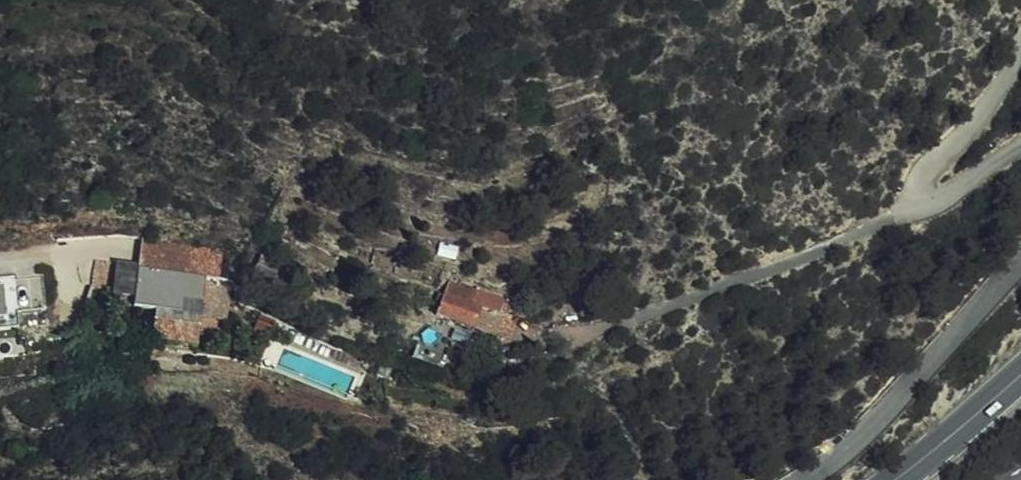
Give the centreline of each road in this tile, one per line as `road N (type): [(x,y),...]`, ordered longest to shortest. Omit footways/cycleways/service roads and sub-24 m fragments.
road 1 (track): [(604,328),(845,238),(923,195)]
road 2 (primary): [(889,479),(1020,374)]
road 3 (track): [(0,258),(132,250)]

